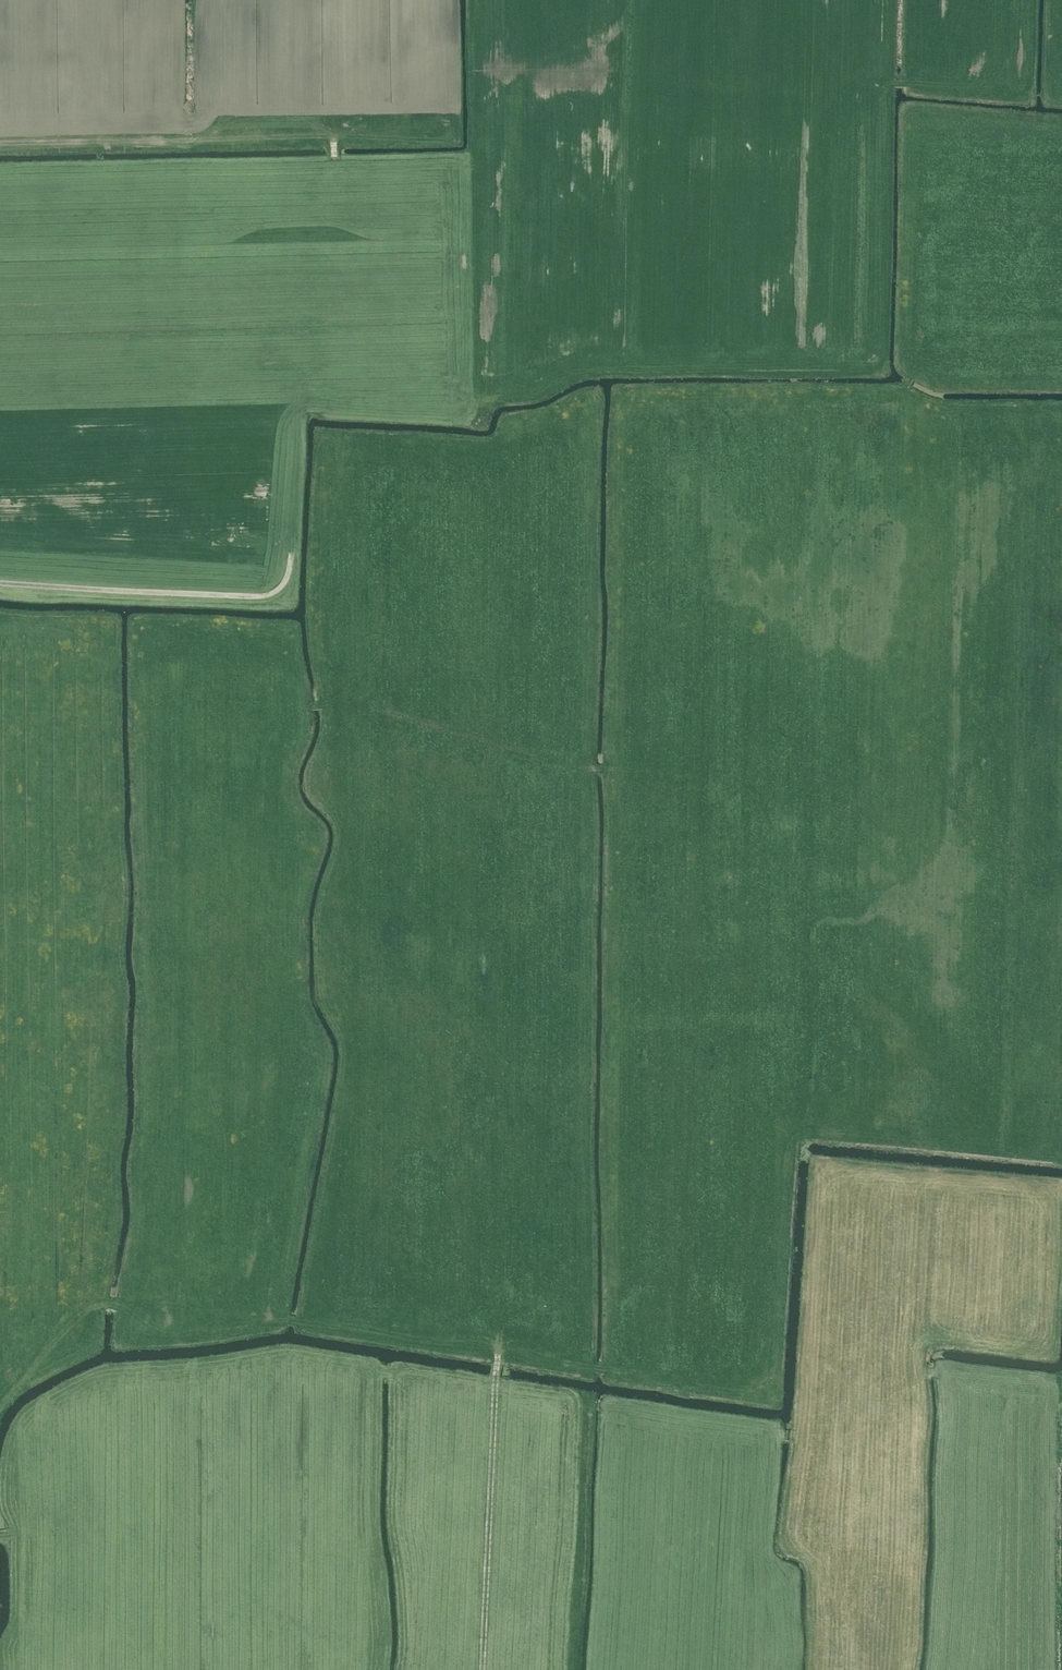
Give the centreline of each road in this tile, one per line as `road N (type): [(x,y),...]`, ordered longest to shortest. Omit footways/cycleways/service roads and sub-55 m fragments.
road 1 (track): [(0,581),(274,593),(293,554),(290,408),(321,408)]
road 2 (track): [(481,1669),(496,1363)]

